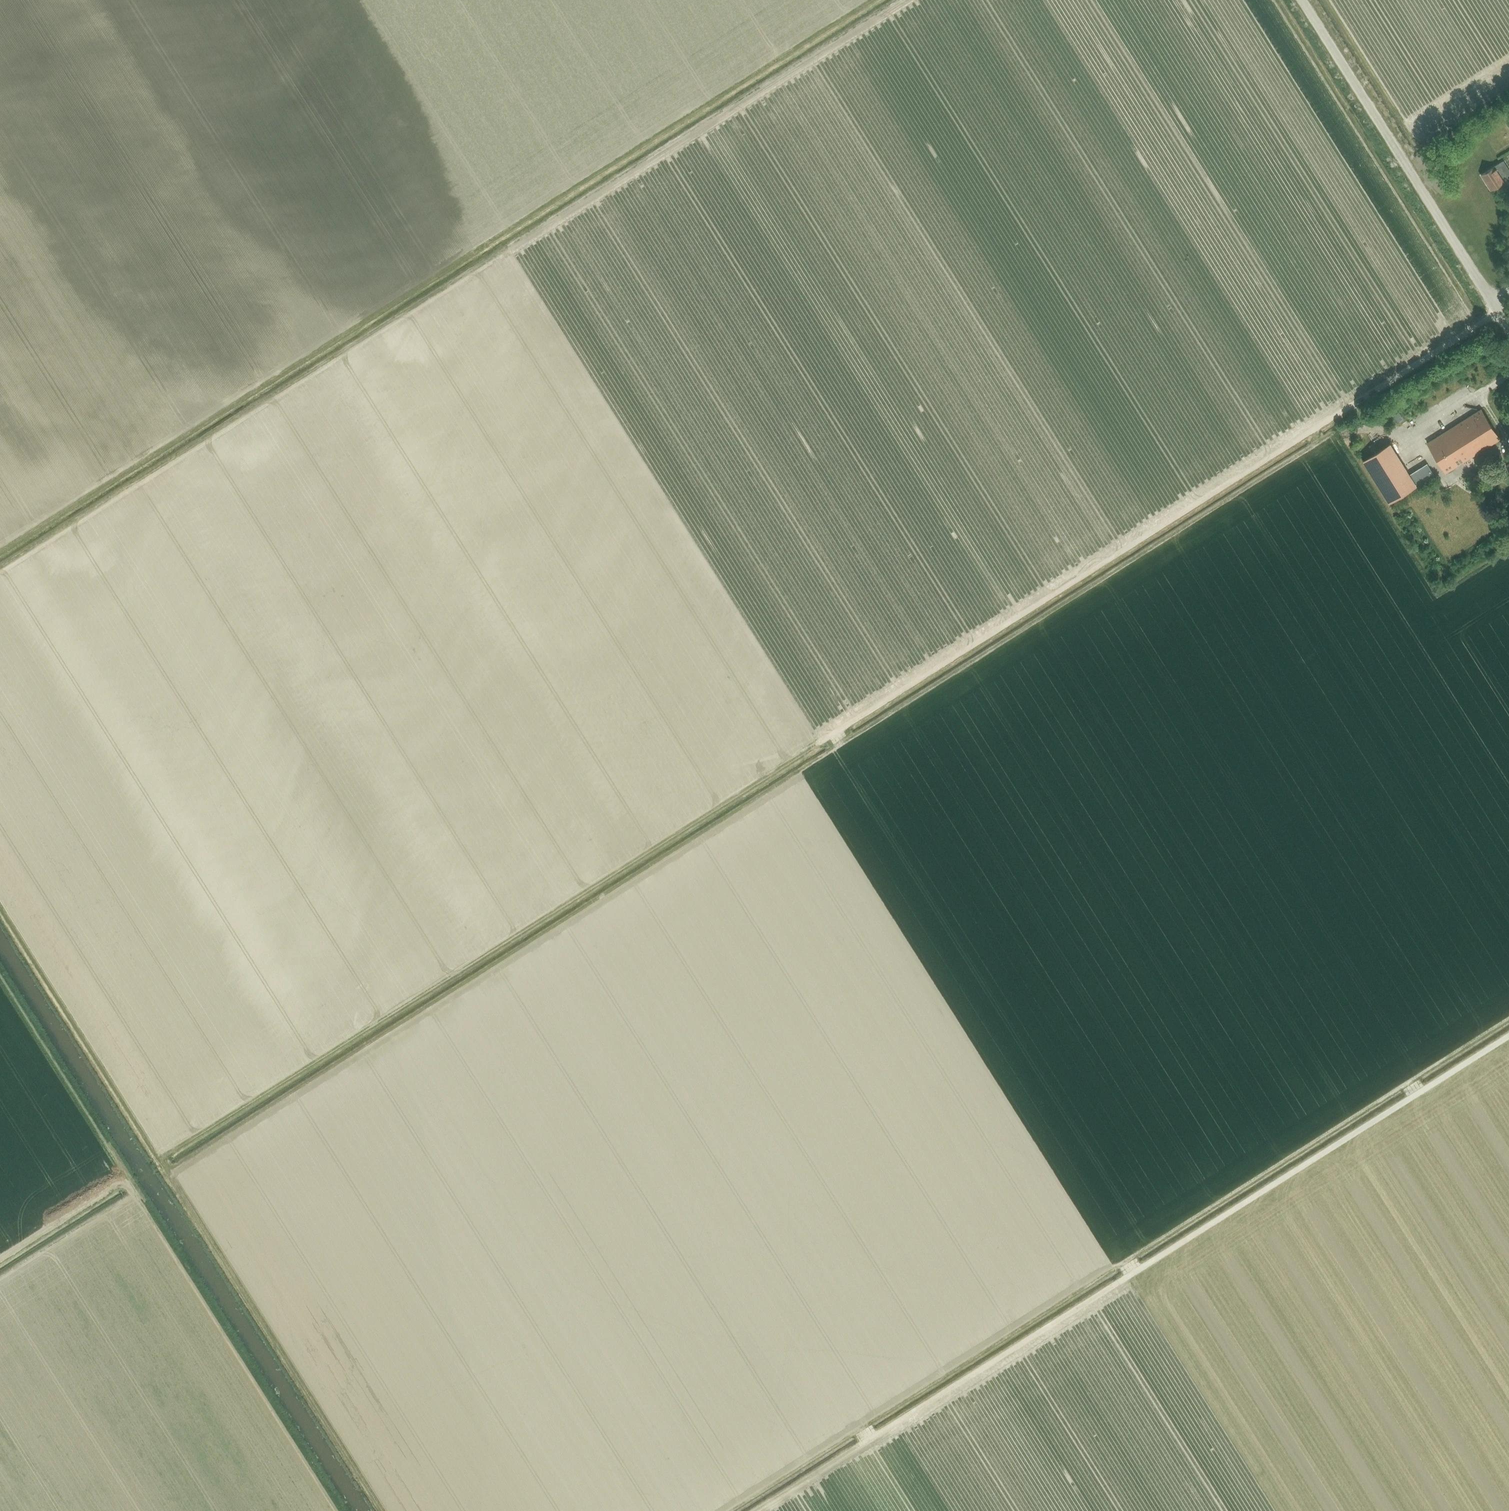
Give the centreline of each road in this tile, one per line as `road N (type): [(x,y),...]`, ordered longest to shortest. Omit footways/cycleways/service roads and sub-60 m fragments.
road 1 (unclassified): [(1508,328),(1301,0)]

